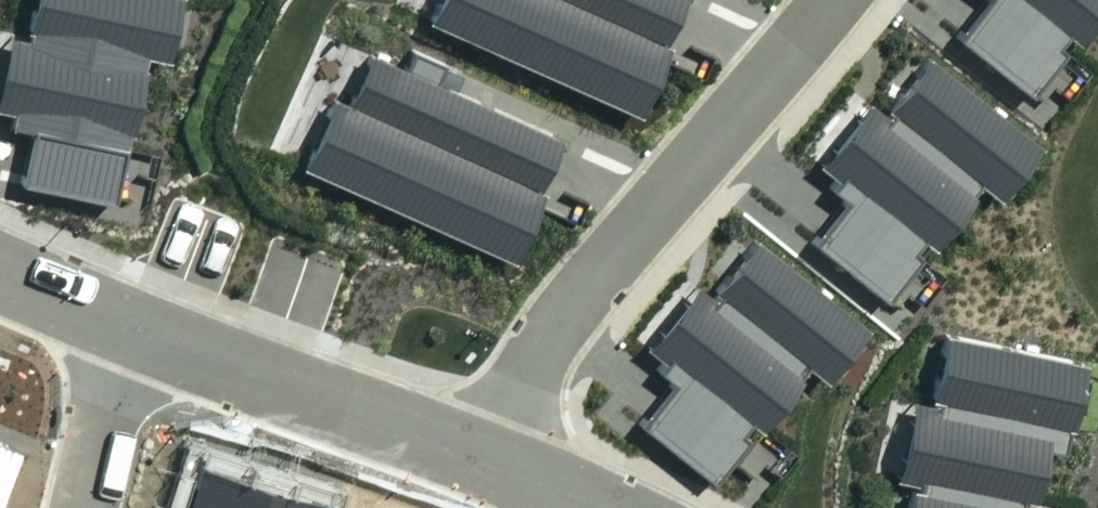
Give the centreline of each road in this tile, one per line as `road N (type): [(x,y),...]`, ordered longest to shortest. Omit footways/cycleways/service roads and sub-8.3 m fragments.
road 1 (residential): [(834,0),(560,315),(497,466)]
road 2 (residential): [(127,327),(497,466)]
road 3 (residential): [(127,327),(84,507)]
road 4 (residential): [(0,273),(127,327)]

